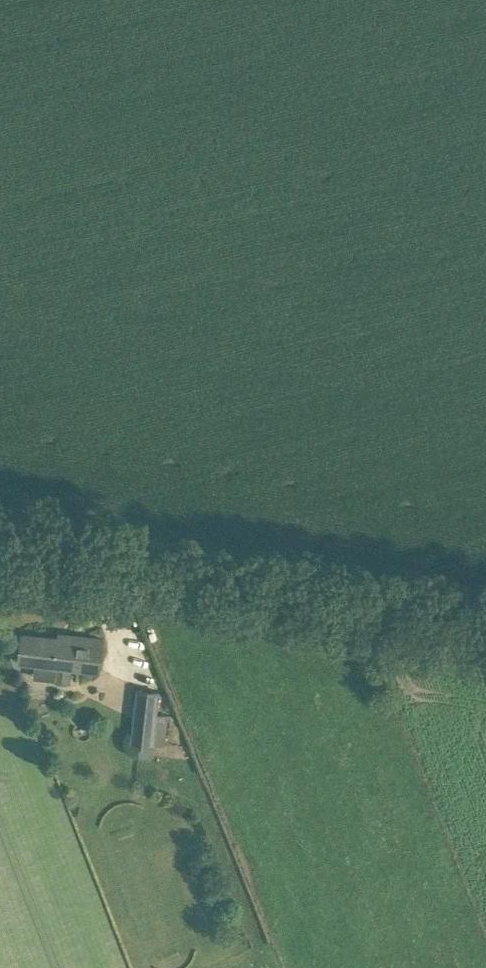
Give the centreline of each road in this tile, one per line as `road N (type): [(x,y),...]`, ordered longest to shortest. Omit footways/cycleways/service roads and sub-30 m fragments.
road 1 (unclassified): [(485,621),(0,537)]

